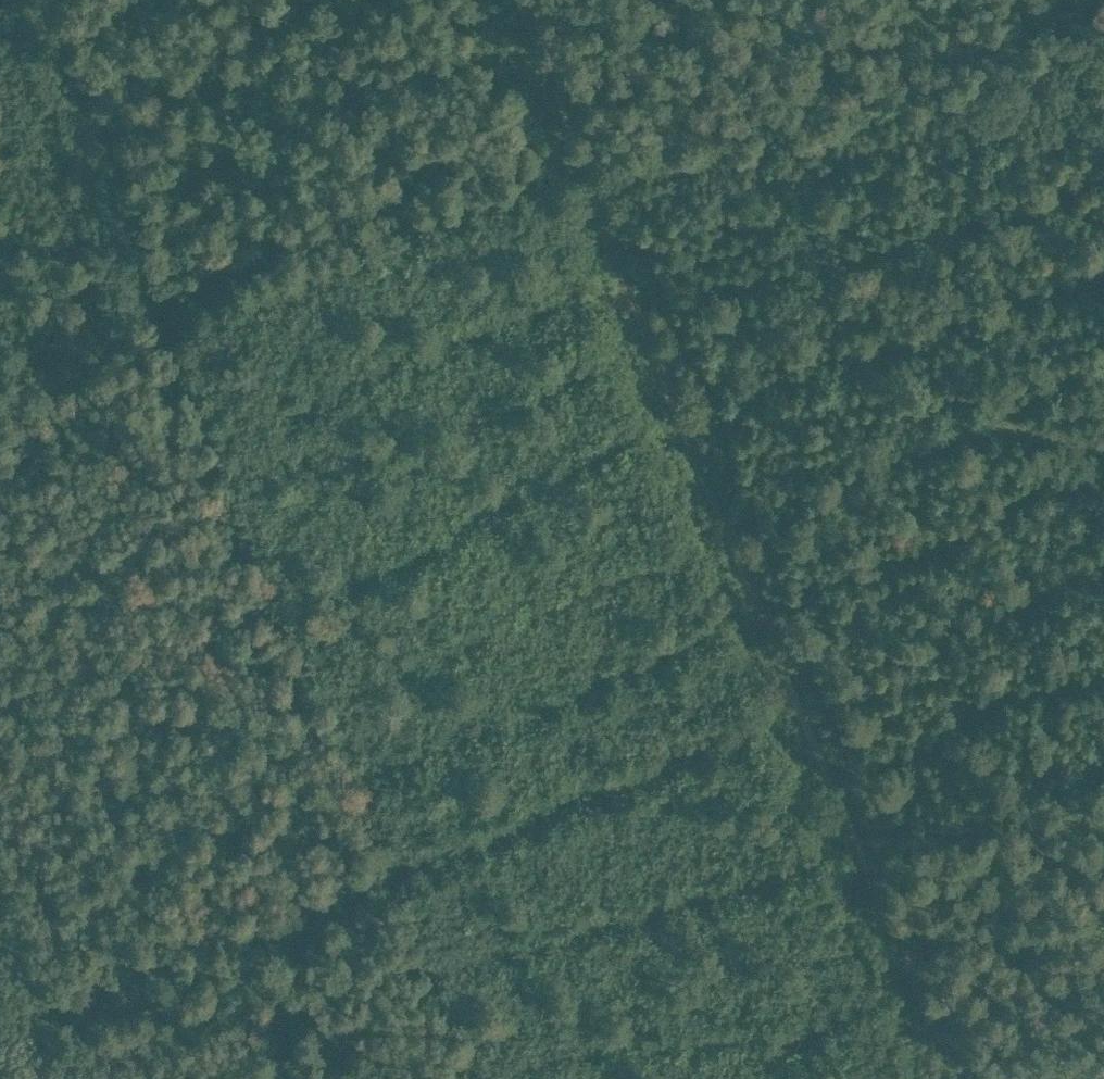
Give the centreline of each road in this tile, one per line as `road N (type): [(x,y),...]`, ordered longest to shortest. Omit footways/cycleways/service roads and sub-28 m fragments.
road 1 (track): [(507,0),(966,1078)]
road 2 (track): [(0,374),(585,185)]

